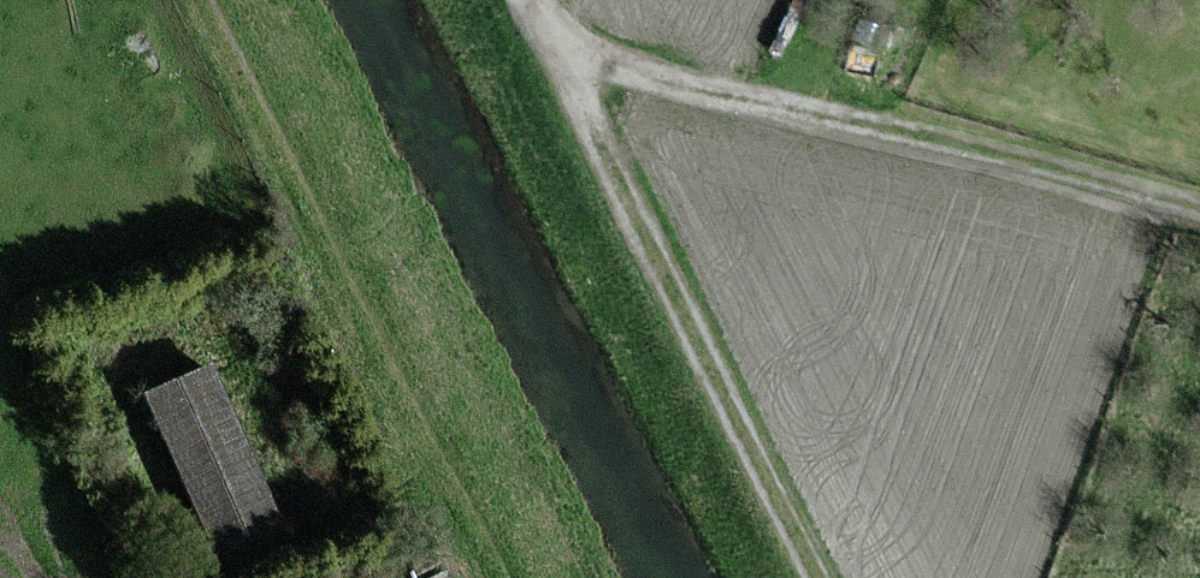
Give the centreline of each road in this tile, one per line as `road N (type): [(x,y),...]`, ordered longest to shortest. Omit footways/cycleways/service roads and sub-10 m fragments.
road 1 (track): [(549,44),(726,98),(969,144),(1199,206)]
road 2 (track): [(526,0),(822,577)]
road 3 (track): [(202,0),(491,577)]

